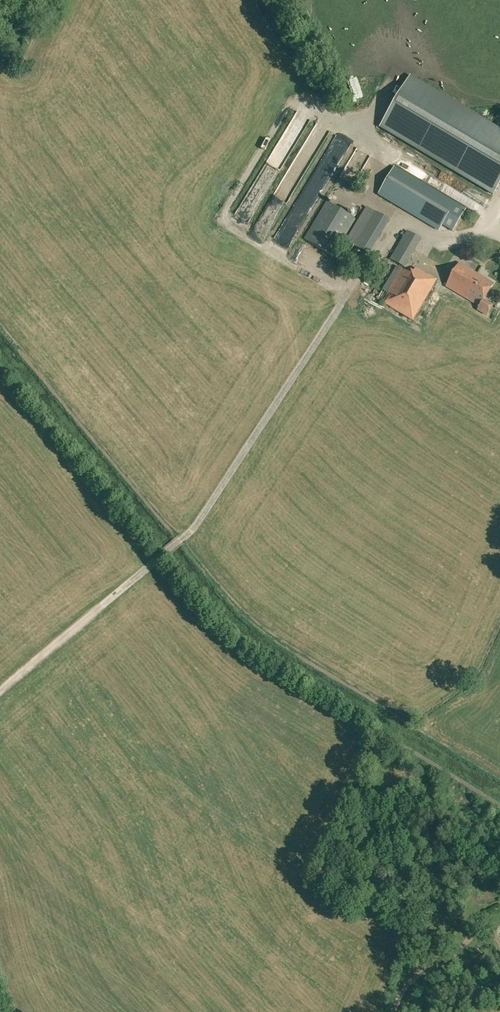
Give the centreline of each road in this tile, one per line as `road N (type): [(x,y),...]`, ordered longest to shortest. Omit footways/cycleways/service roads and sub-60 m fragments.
road 1 (track): [(325,116),(305,100),(285,108),(222,217),(346,294)]
road 2 (track): [(325,116),(259,0)]

